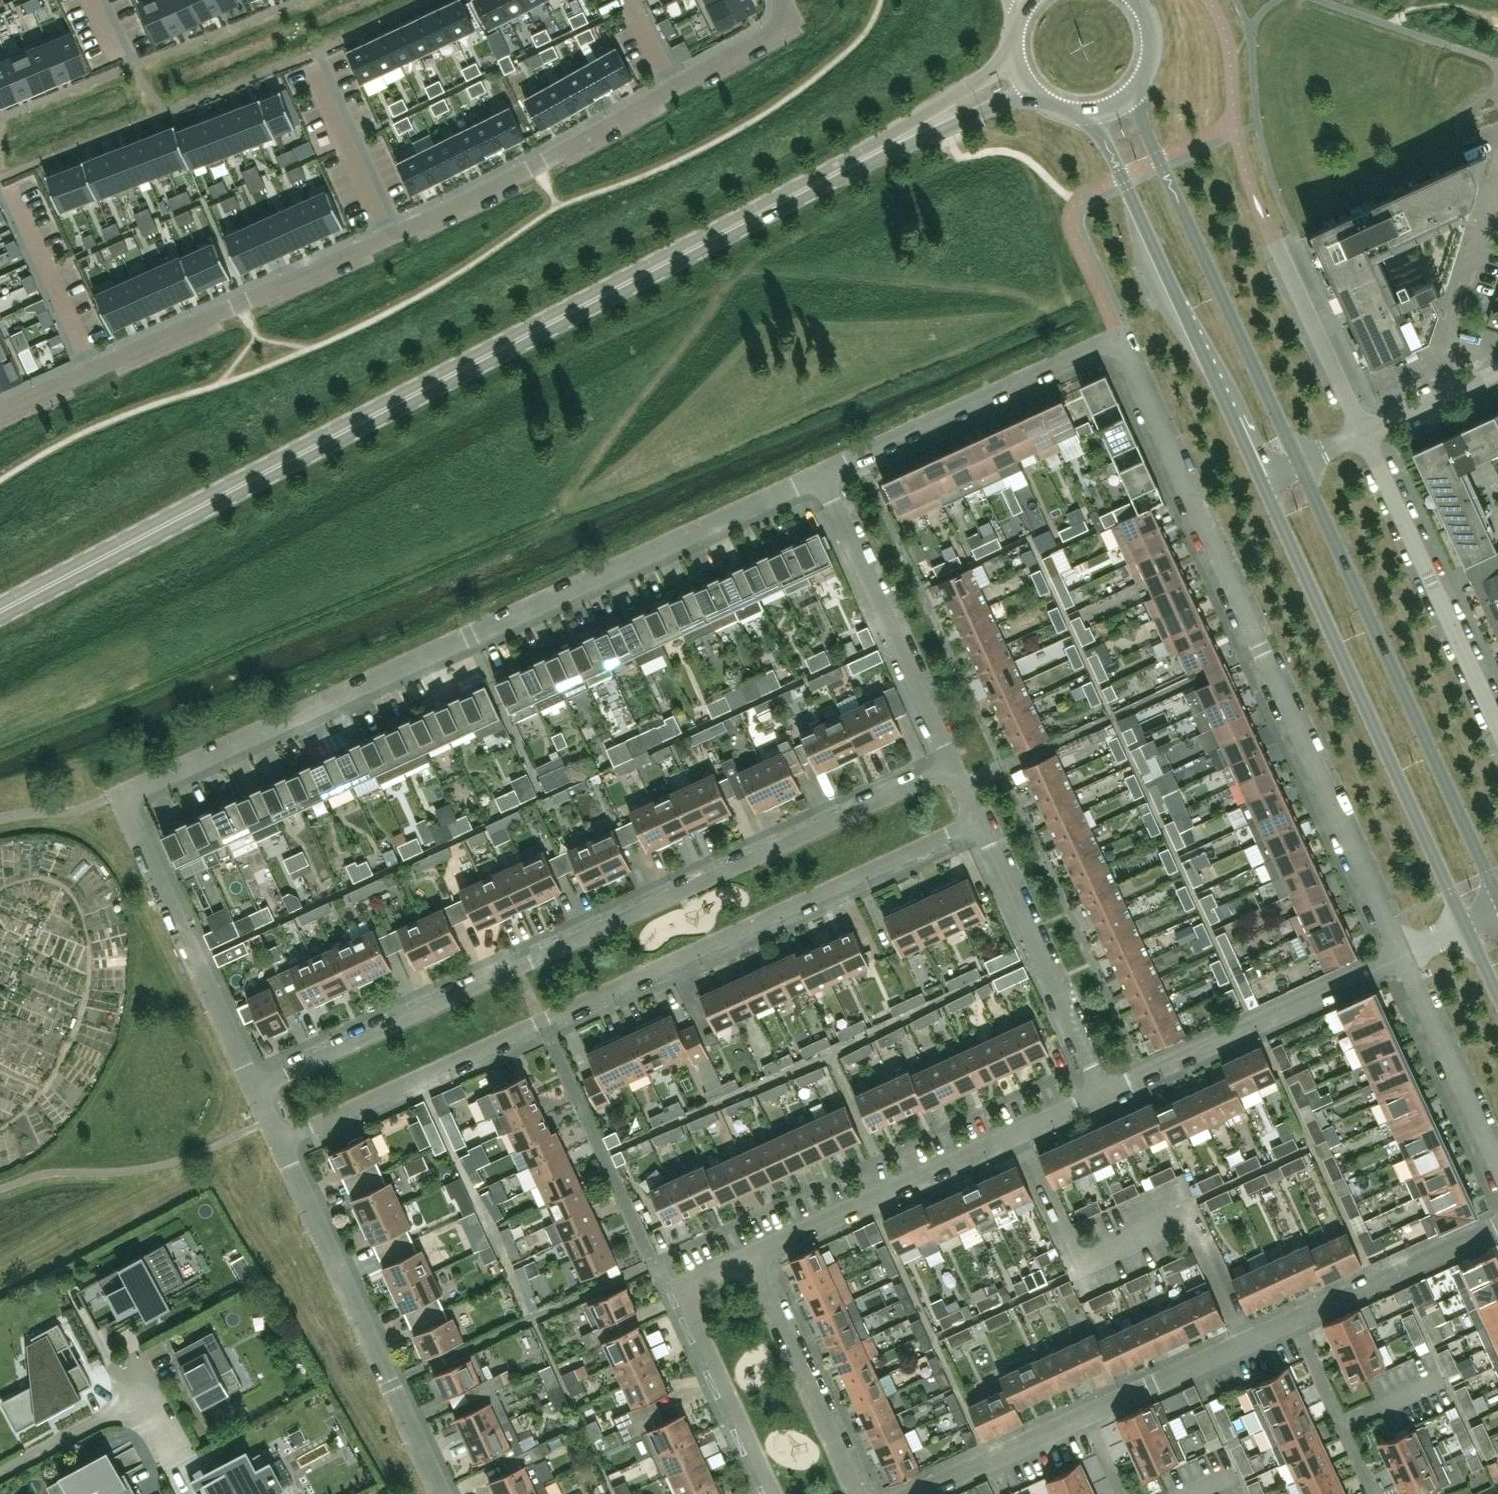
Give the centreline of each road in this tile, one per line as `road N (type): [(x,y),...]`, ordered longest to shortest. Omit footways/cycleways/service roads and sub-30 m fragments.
road 1 (residential): [(254,1088),(120,794),(818,475)]
road 2 (residential): [(0,412),(536,165),(793,19),(784,0)]
road 3 (secondary): [(0,611),(765,210)]
road 4 (residential): [(278,1140),(978,820)]
road 5 (residential): [(254,1088),(953,766)]
road 6 (residential): [(1403,957),(1118,337)]
road 7 (secondary): [(1265,484),(1468,928)]
road 8 (secondary): [(1497,895),(1301,465)]
road 9 (secondary): [(1079,111),(1111,146),(1265,484)]
road 10 (secondary): [(1301,465),(1144,131),(1132,88)]
road 11 (residential): [(441,1493),(278,1140)]
road 12 (residential): [(751,1255),(1103,1093)]
road 13 (residential): [(818,475),(1118,337)]
road 14 (residential): [(1103,1093),(1403,957)]
road 15 (residential): [(953,766),(818,475)]
road 16 (residential): [(1497,722),(1364,434)]
road 17 (residential): [(776,1493),(683,1287),(751,1255)]
road 18 (residential): [(1103,1093),(978,820)]
road 19 (secondary): [(765,210),(1031,89)]
road 20 (secondary): [(1017,63),(765,210)]
road 21 (residential): [(859,1493),(751,1255)]
road 22 (residential): [(1497,1169),(1403,957)]
road 23 (residential): [(1089,1414),(1293,1320)]
road 24 (residential): [(1293,1320),(1497,1226)]
road 25 (residential): [(1364,434),(1275,240)]
road 26 (residential): [(914,1493),(1089,1414)]
road 27 (residential): [(0,1474),(146,1402)]
road 28 (residential): [(1497,372),(1364,434)]
road 29 (residential): [(1344,1431),(1293,1320)]

